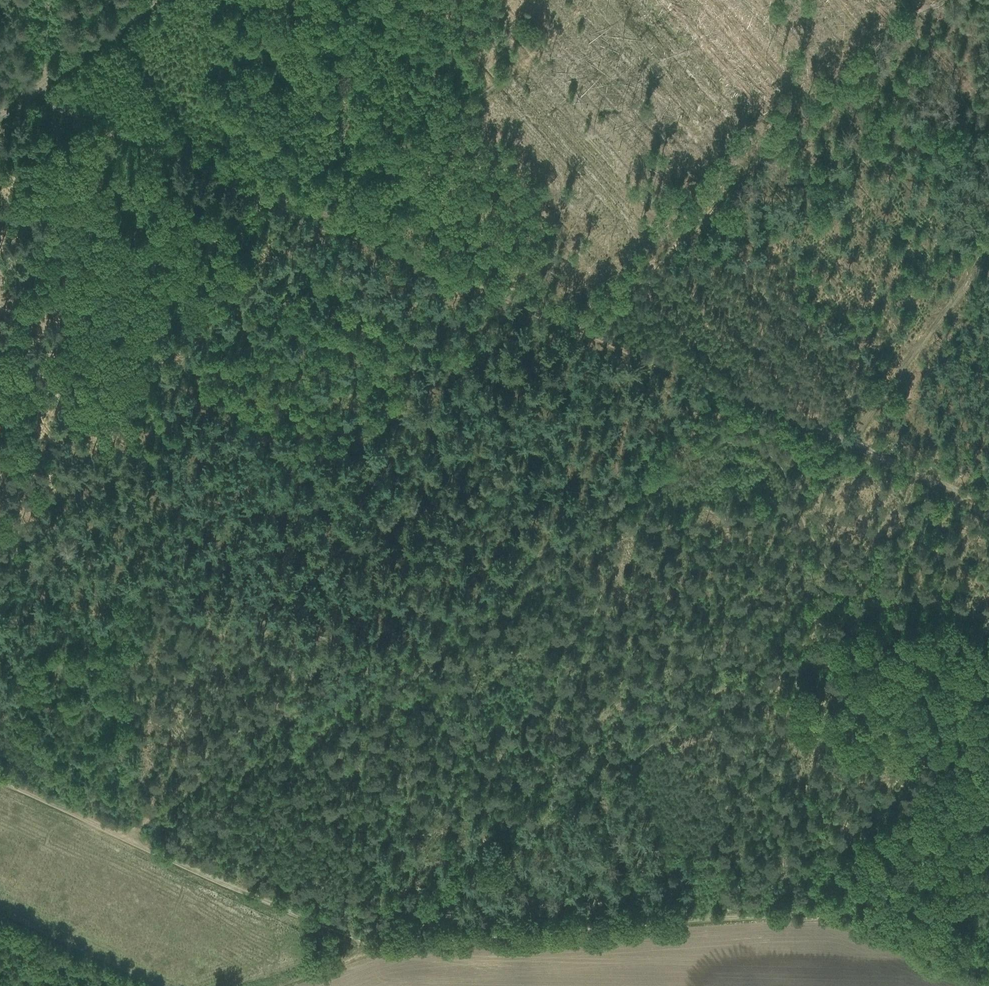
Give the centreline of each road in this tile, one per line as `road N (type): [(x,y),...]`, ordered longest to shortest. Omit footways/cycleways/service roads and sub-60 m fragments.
road 1 (track): [(983,490),(51,89),(46,78)]
road 2 (track): [(388,946),(983,490)]
road 3 (track): [(988,974),(830,906),(388,946),(264,985)]
road 4 (track): [(388,946),(366,944),(0,784)]
road 5 (track): [(853,431),(988,243)]
road 6 (track): [(157,0),(46,78)]

